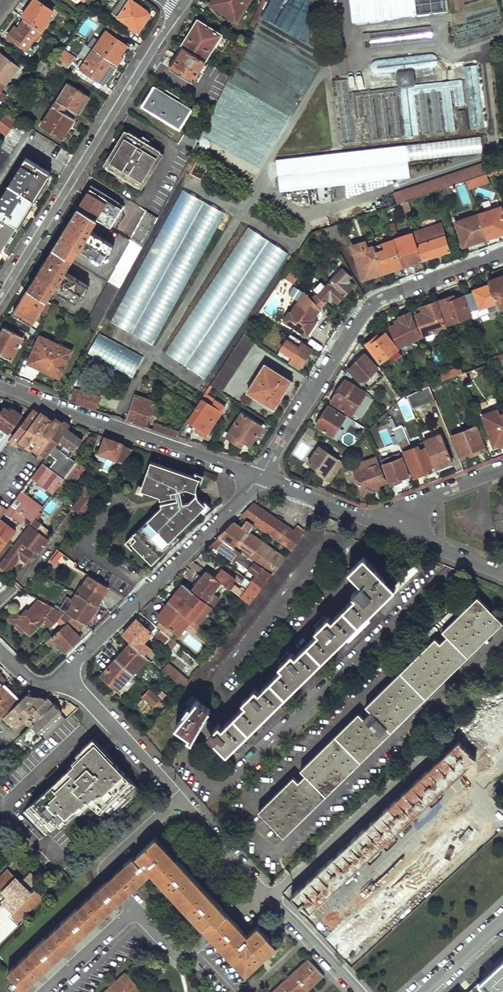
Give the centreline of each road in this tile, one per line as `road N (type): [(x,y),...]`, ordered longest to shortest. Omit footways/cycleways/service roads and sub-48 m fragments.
road 1 (residential): [(259,478),(370,306),(502,254)]
road 2 (residential): [(179,10),(0,300)]
road 3 (residential): [(502,820),(441,754),(430,752),(270,897)]
road 4 (residential): [(66,682),(75,661),(259,478)]
road 5 (residential): [(259,478),(0,383)]
road 6 (residential): [(259,889),(187,953),(176,952),(135,910)]
road 7 (residential): [(66,682),(178,799)]
road 8 (residential): [(135,910),(108,879),(107,863),(178,799)]
road 9 (residential): [(394,528),(259,478)]
road 10 (residential): [(270,897),(357,991)]
road 11 (residential): [(394,528),(426,499),(502,468)]
road 12 (residential): [(135,910),(44,991)]
road 13 (residential): [(178,799),(259,889)]

